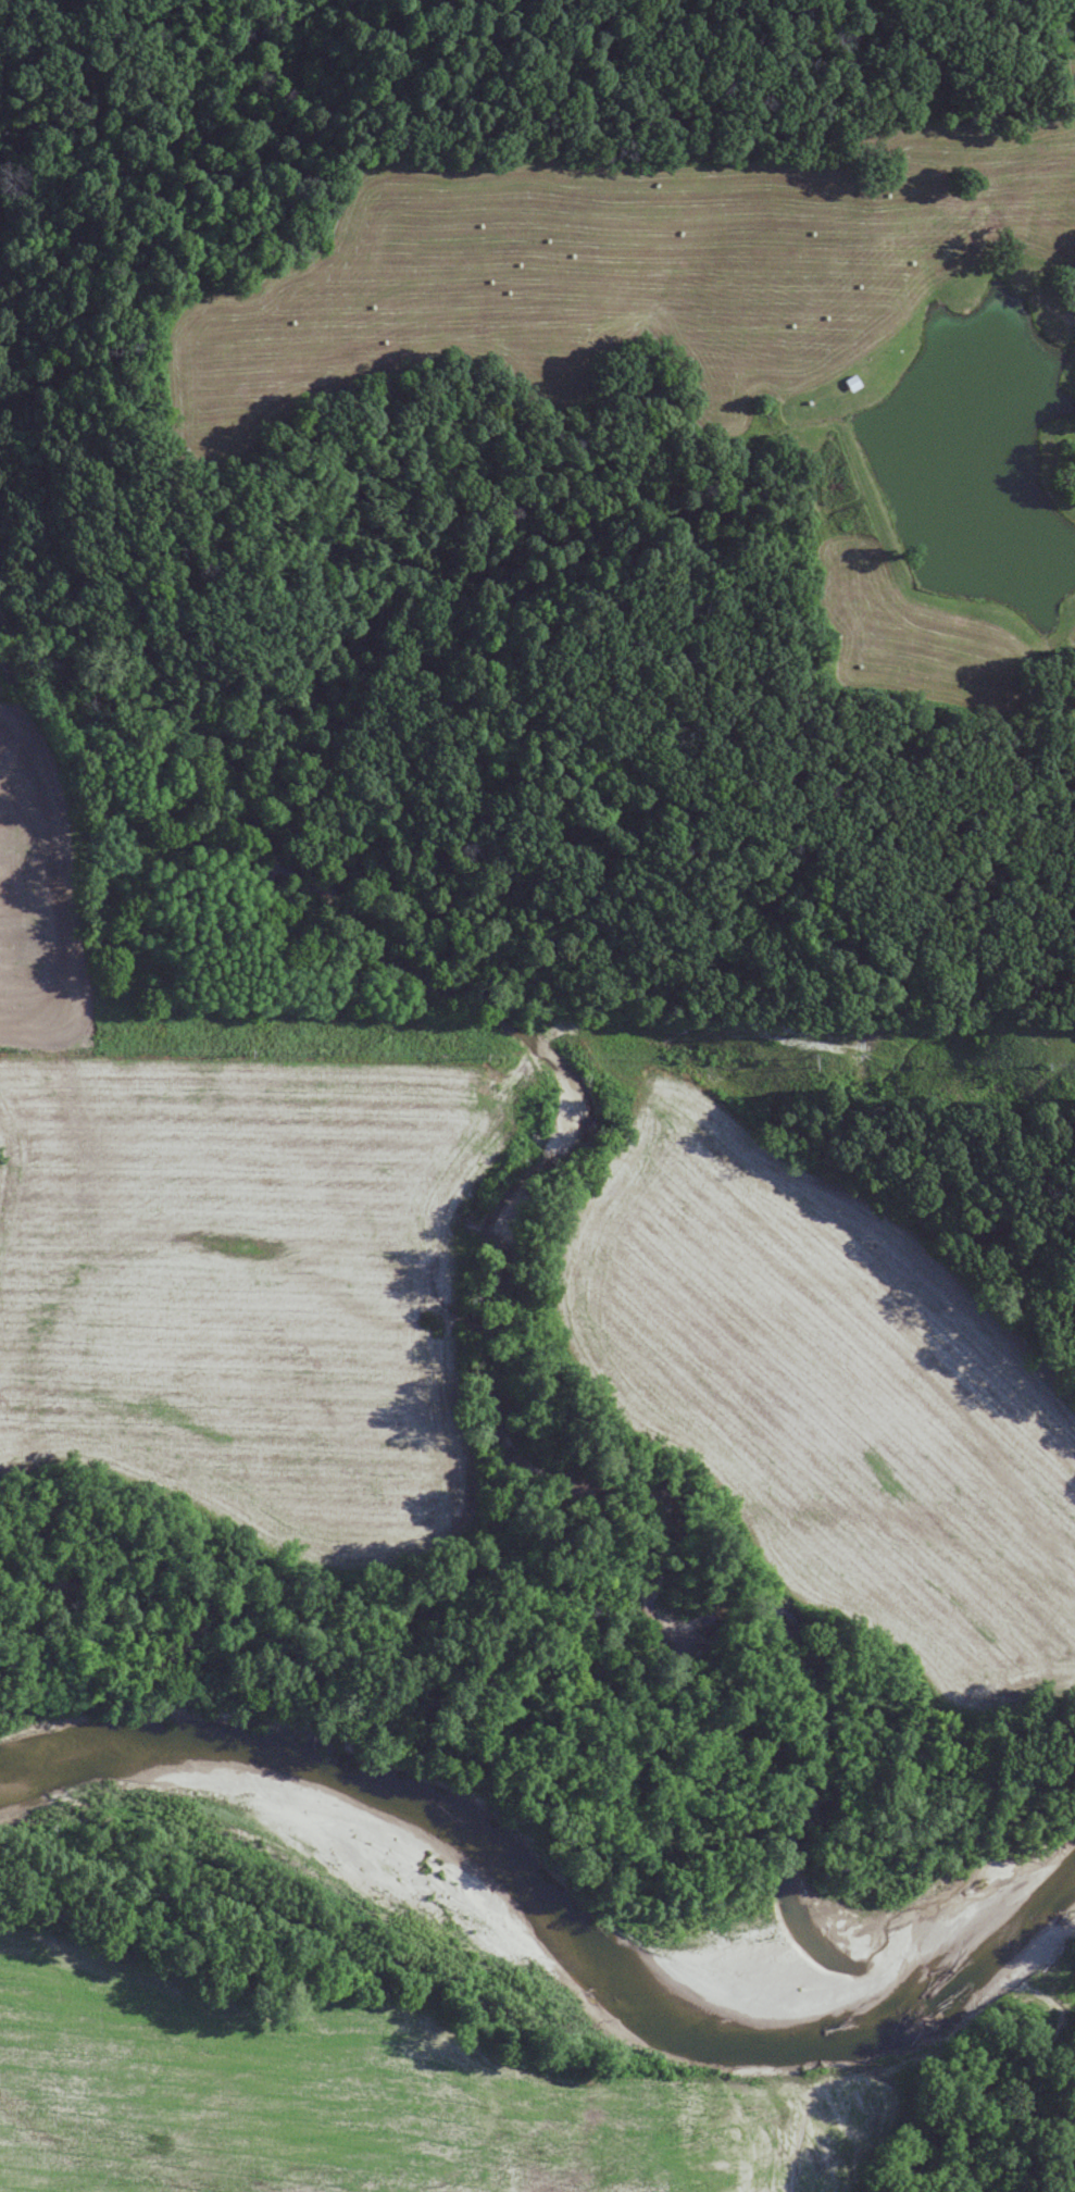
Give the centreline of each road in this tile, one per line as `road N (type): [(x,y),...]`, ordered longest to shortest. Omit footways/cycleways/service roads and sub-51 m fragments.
road 1 (residential): [(788,2191),(808,2089),(867,2015),(936,1965),(1025,1948),(1039,1957)]

